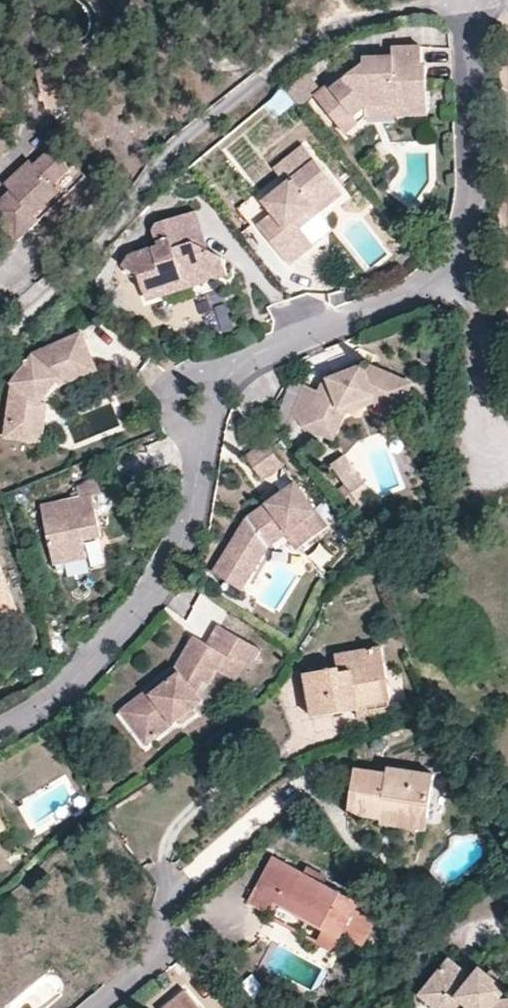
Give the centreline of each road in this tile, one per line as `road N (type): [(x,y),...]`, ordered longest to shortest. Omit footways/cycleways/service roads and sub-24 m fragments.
road 1 (residential): [(479,0),(465,36),(470,264),(446,284),(224,380),(172,573),(75,692),(0,735)]
road 2 (residential): [(458,0),(318,40),(238,100),(139,190),(0,349)]

